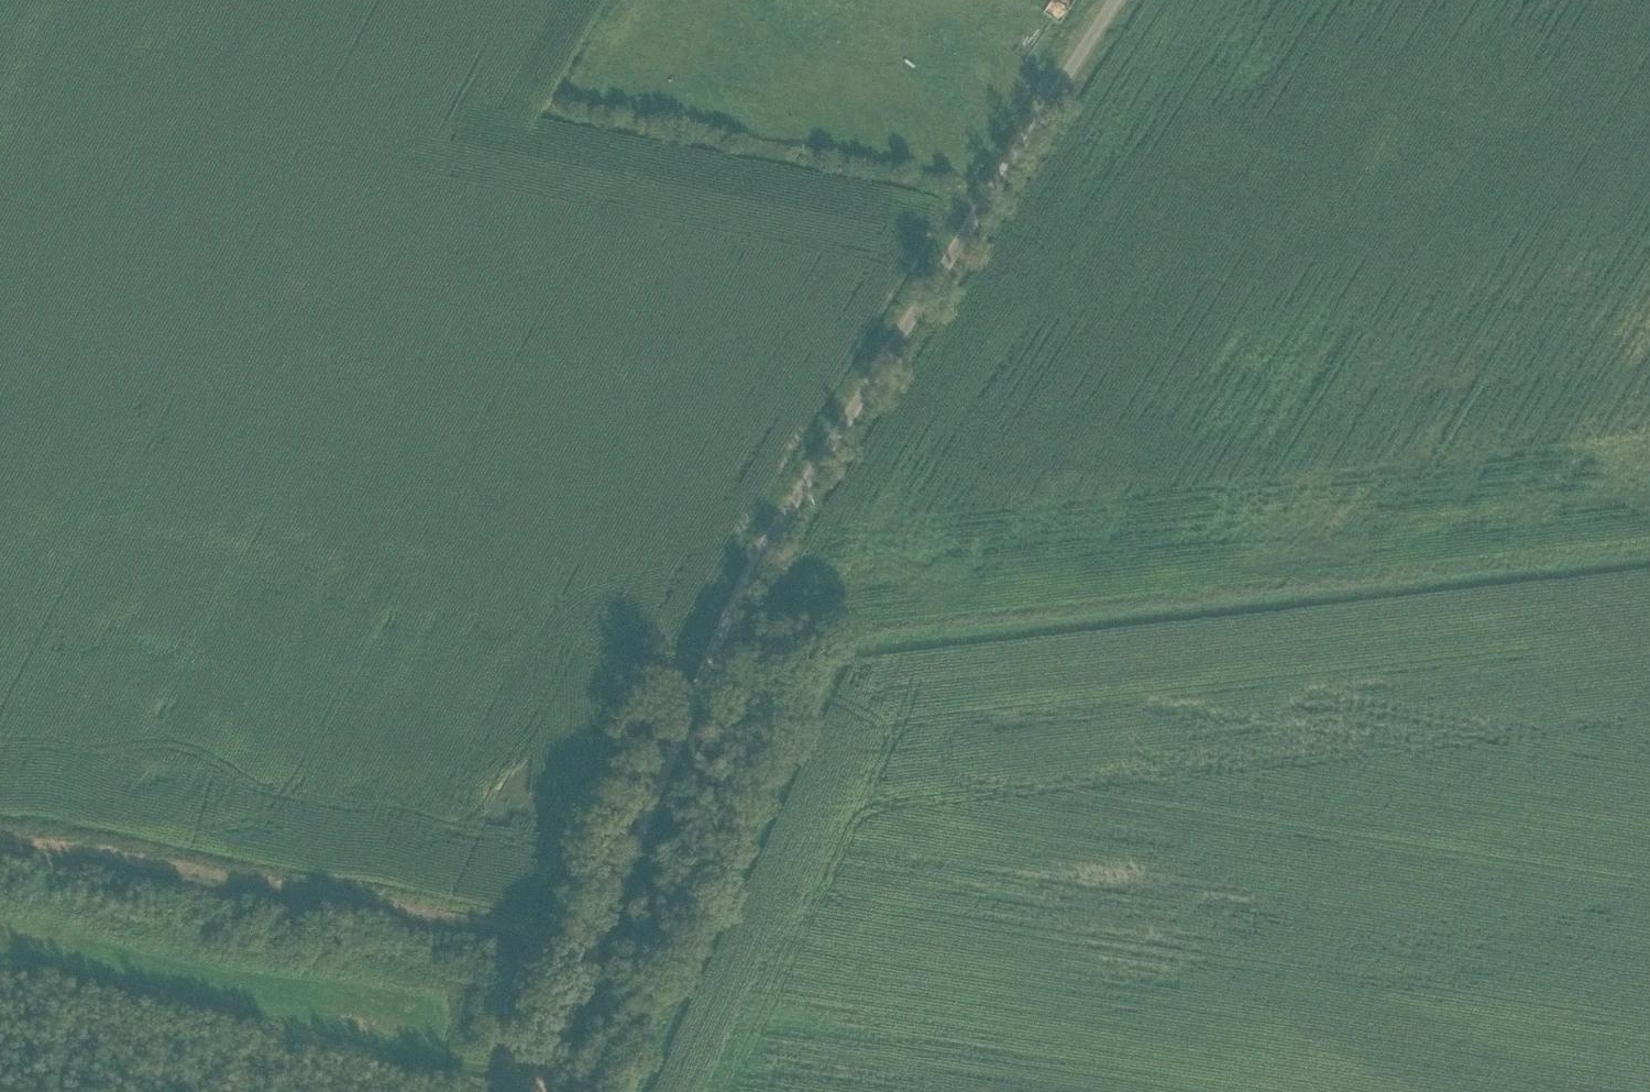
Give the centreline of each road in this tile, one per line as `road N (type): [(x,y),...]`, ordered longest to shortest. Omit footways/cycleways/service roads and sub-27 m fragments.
road 1 (track): [(538,1091),(742,587),(1113,0)]
road 2 (track): [(0,843),(519,942),(531,982),(503,1053),(524,1091)]

